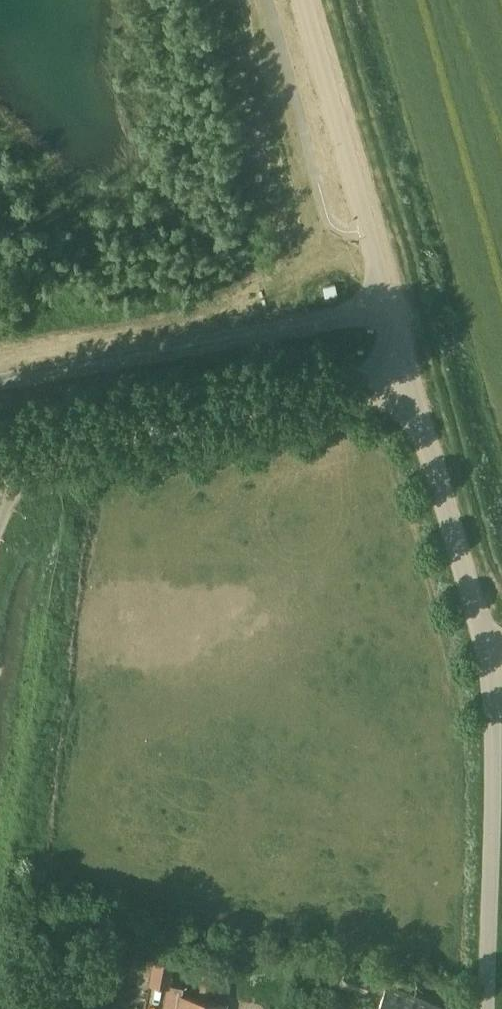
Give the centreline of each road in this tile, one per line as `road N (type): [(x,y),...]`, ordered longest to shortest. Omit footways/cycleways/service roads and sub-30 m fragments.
road 1 (unclassified): [(388,306),(0,380)]
road 2 (unclassified): [(491,669),(388,306)]
road 3 (unclassified): [(487,1008),(491,669)]
road 4 (unclassified): [(388,306),(305,0)]

